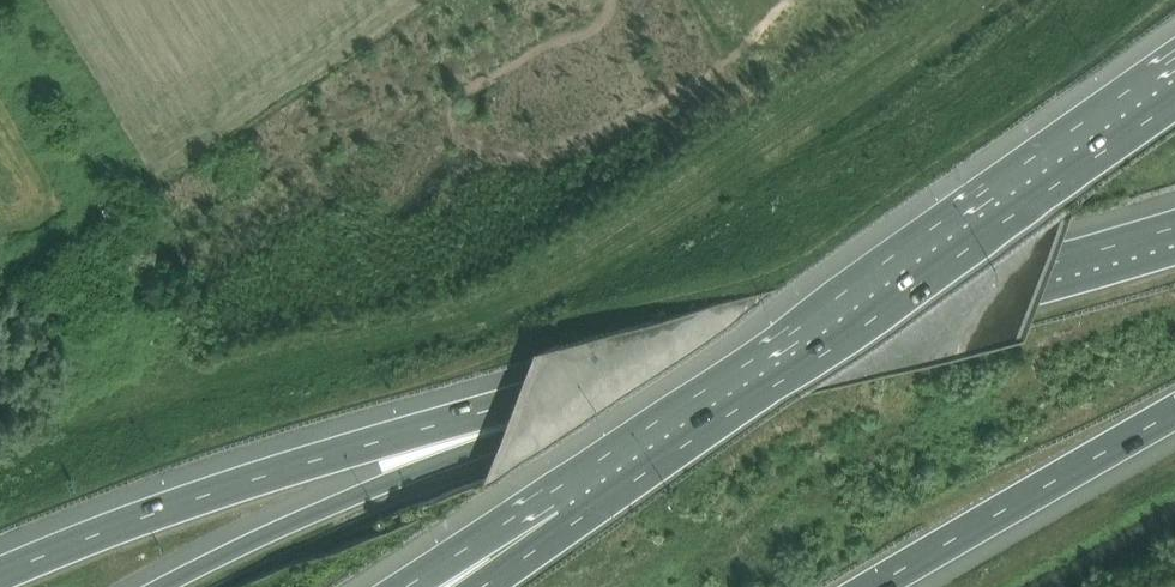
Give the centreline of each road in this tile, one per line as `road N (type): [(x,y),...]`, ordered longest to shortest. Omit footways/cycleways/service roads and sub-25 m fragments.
road 1 (motorway): [(1174,100),(569,523)]
road 2 (motorway): [(626,403),(513,406),(375,442),(0,572)]
road 3 (motorway): [(1174,224),(626,403)]
road 4 (motorway): [(626,403),(389,482),(164,586)]
road 5 (motorway): [(886,586),(1174,417)]
road 6 (motorway): [(569,523),(441,586)]

